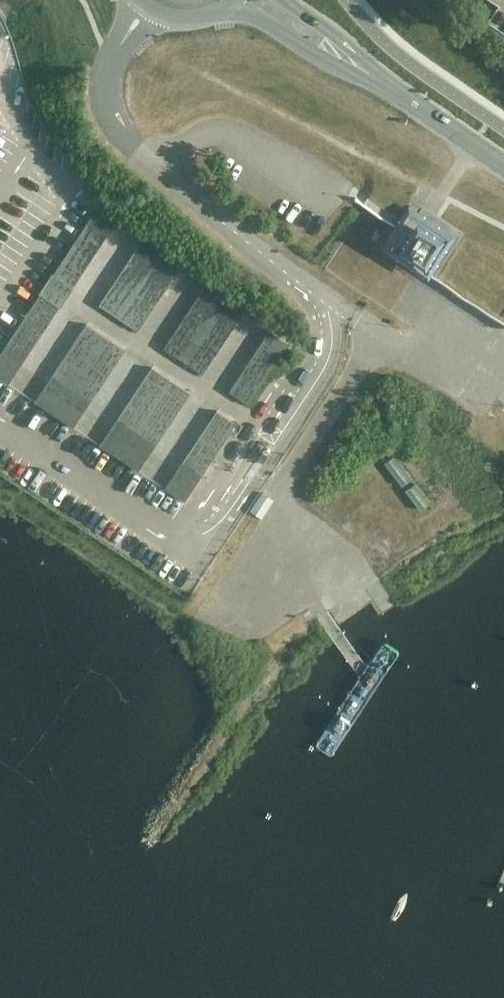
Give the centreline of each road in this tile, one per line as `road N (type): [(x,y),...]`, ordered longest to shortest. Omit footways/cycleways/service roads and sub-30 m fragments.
road 1 (unclassified): [(311,369),(325,344),(327,308),(136,150),(111,117),(106,70),(145,8)]
road 2 (primary): [(503,165),(364,71)]
road 3 (primary): [(230,4),(364,71)]

